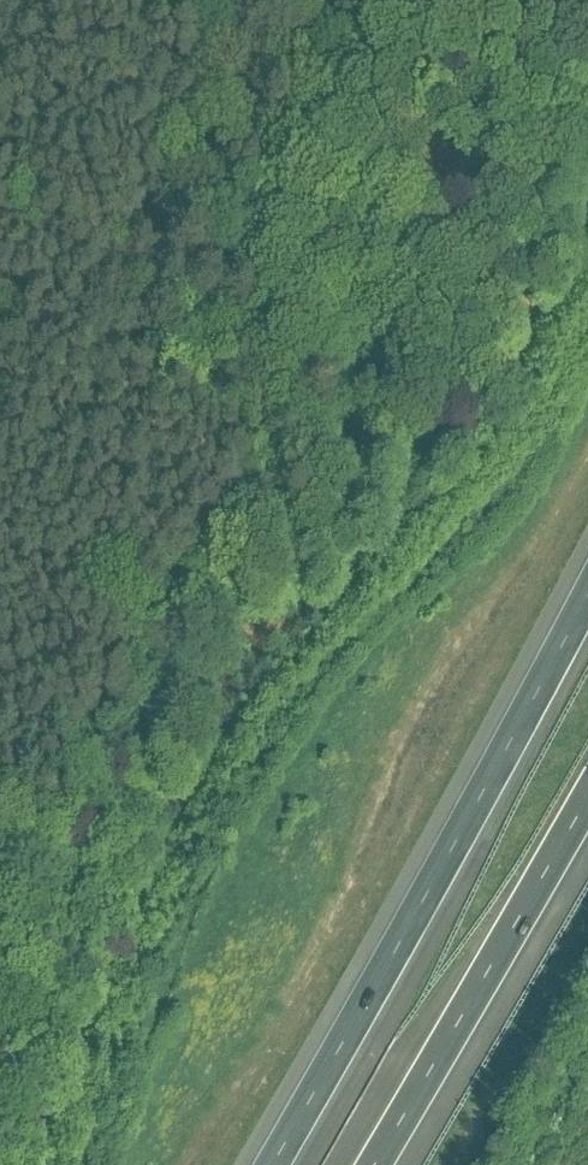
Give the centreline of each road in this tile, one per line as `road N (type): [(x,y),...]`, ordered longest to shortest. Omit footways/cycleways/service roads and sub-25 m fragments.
road 1 (motorway): [(587,598),(271,1164)]
road 2 (motorway): [(375,1164),(587,800)]

